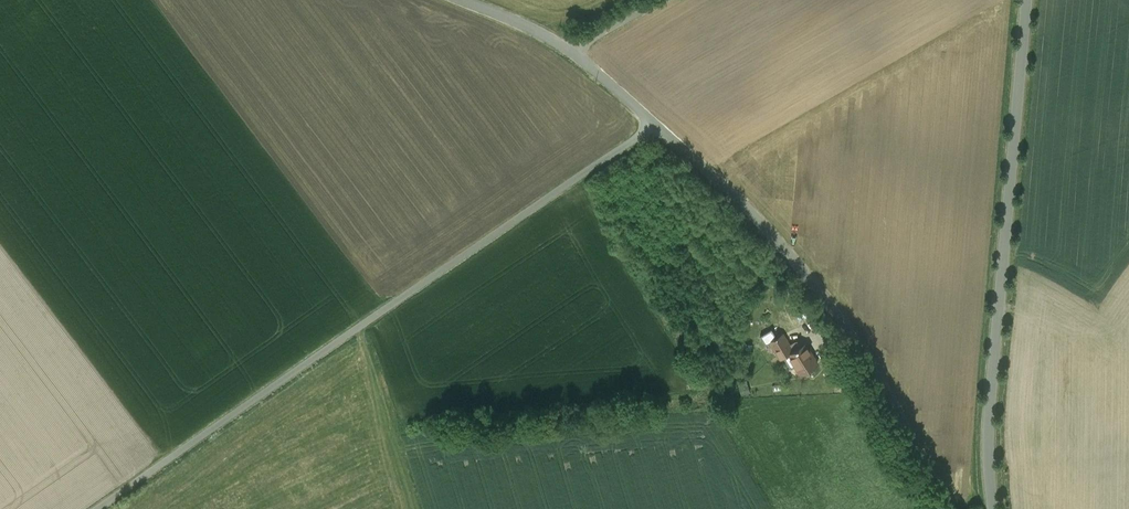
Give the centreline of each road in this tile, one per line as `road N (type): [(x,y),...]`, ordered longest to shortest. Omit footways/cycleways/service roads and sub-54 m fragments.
road 1 (unclassified): [(93,508),(654,124)]
road 2 (tertiary): [(992,508),(988,412),(1027,0)]
road 3 (unclassified): [(954,508),(834,311),(733,194),(654,124)]
road 4 (unclassified): [(654,124),(573,50),(462,0)]

